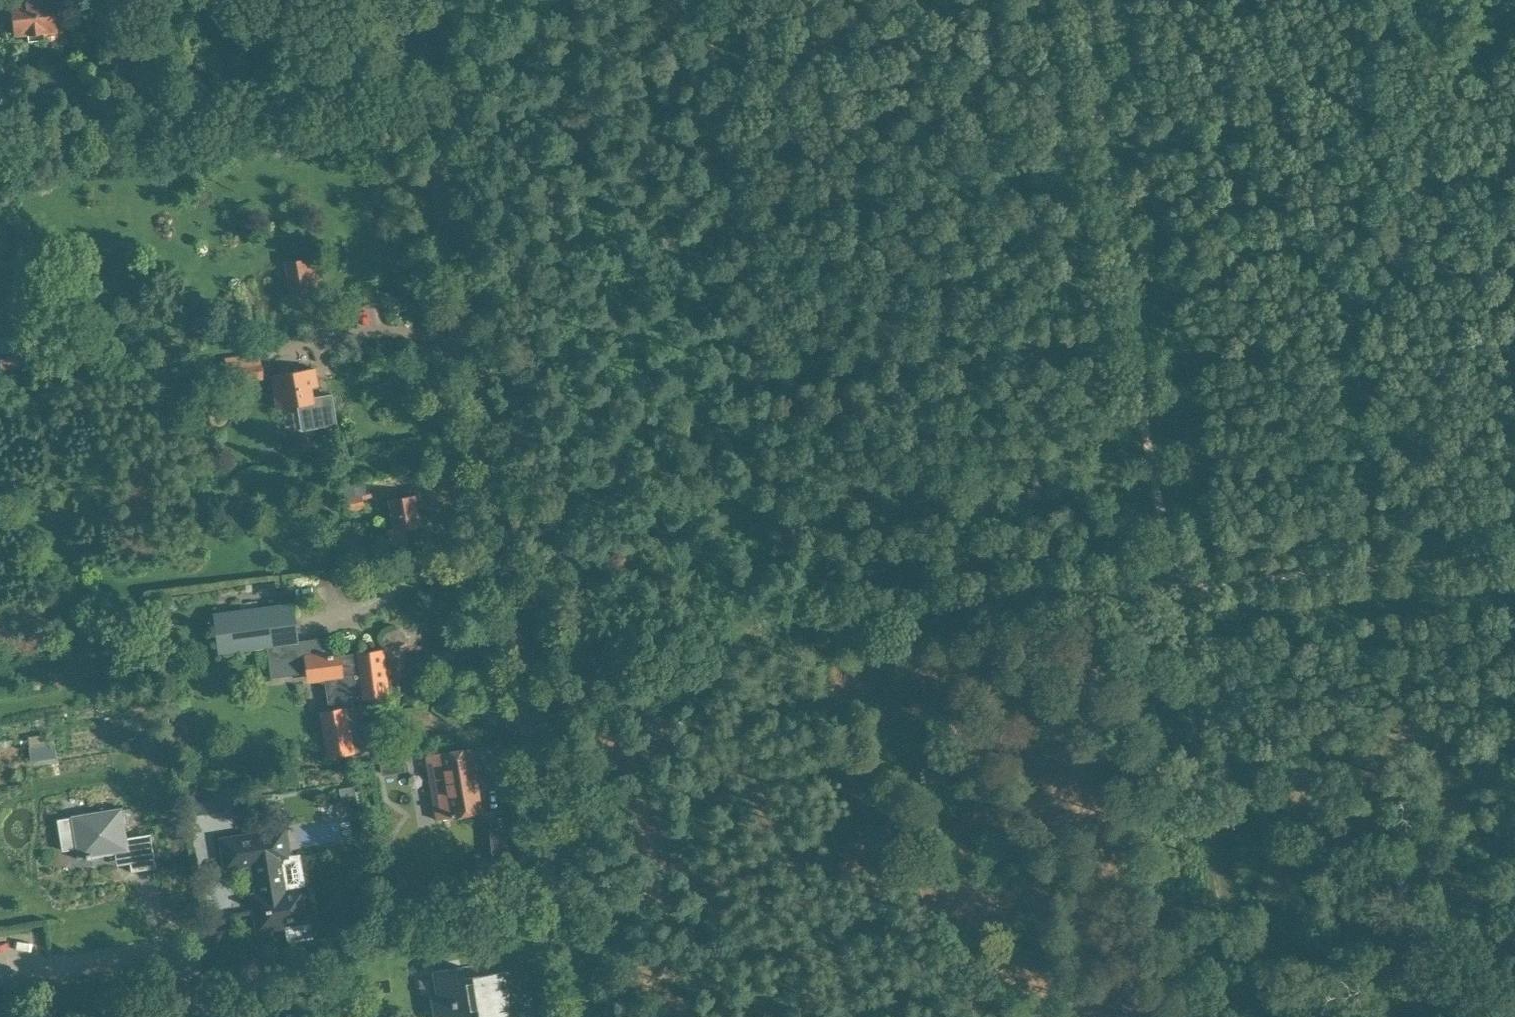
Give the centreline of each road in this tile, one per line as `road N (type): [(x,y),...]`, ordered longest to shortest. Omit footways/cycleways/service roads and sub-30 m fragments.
road 1 (unclassified): [(573,1016),(404,0)]
road 2 (track): [(801,619),(697,0)]
road 3 (track): [(1172,583),(1082,0)]
road 4 (track): [(1172,583),(680,631)]
road 5 (track): [(1235,1016),(1172,583)]
road 6 (track): [(0,143),(421,92)]
road 7 (track): [(1514,559),(1172,583)]
road 8 (unclassified): [(195,1016),(187,979),(154,952),(0,976)]

